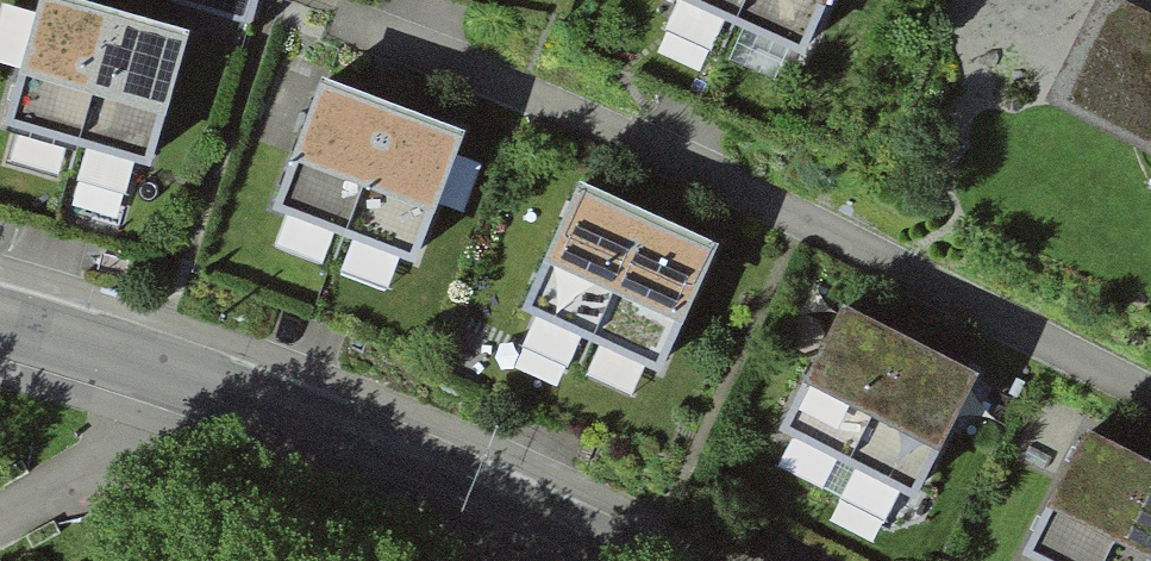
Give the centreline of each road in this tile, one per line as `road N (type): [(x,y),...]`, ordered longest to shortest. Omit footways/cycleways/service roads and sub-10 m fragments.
road 1 (residential): [(1150,401),(344,6)]
road 2 (tertiary): [(624,560),(327,432),(0,323)]

